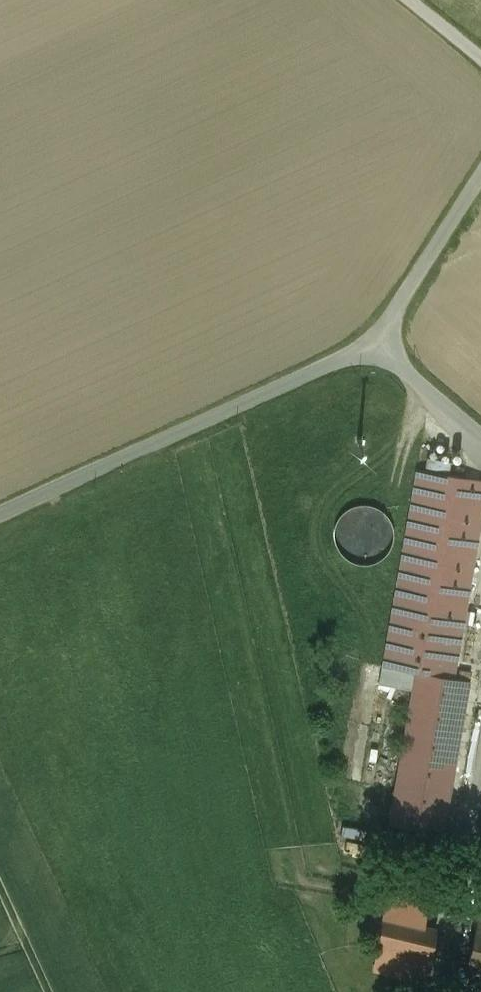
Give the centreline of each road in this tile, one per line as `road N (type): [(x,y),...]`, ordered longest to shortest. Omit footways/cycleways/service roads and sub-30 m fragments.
road 1 (unclassified): [(370,339),(0,515)]
road 2 (unclassified): [(480,176),(370,339)]
road 3 (unclassified): [(370,339),(480,435)]

